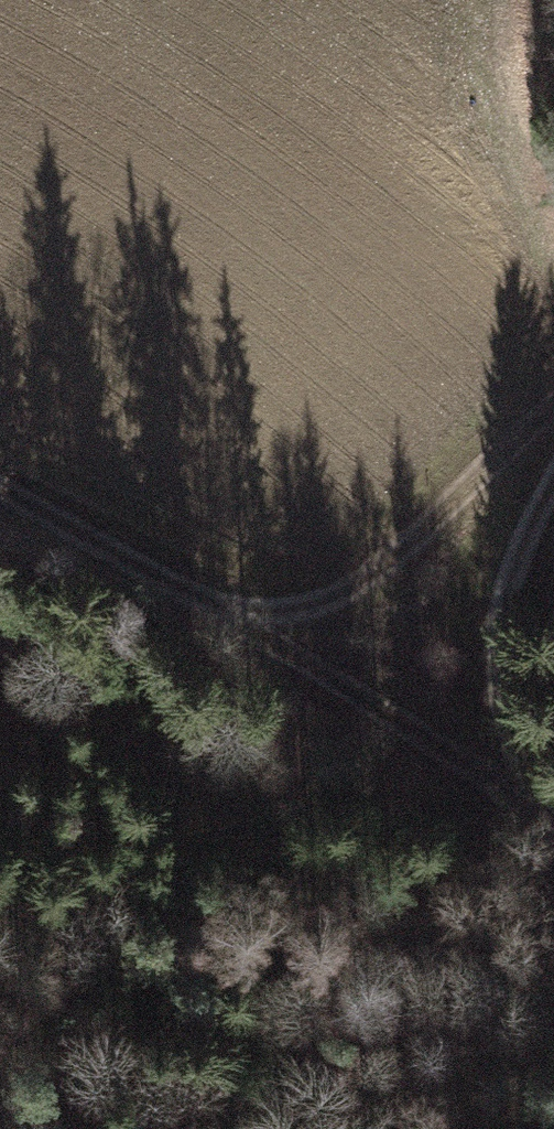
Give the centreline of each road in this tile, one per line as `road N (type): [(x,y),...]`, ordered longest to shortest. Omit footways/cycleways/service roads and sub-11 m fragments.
road 1 (track): [(0,493),(215,604),(423,734),(553,846)]
road 2 (track): [(215,604),(322,598),(400,558),(553,420)]
road 3 (track): [(553,465),(502,538),(473,650),(506,809)]

